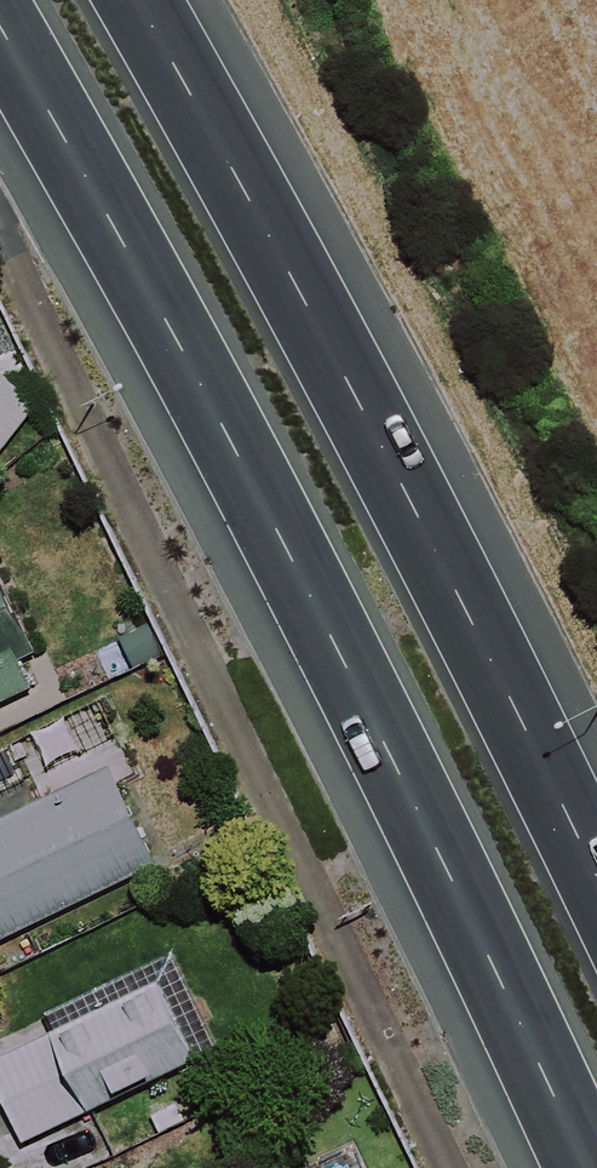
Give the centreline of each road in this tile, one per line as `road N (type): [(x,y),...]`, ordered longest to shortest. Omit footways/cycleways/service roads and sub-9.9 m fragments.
road 1 (trunk): [(581,1167),(427,830),(0,22)]
road 2 (trunk): [(136,0),(200,107),(596,876)]

